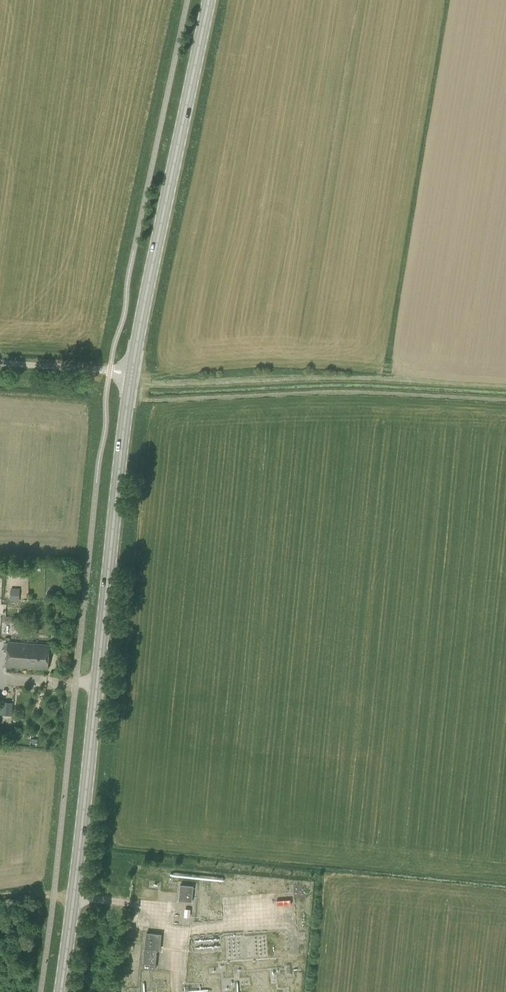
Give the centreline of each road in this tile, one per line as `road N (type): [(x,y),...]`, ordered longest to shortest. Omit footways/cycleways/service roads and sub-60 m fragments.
road 1 (primary): [(62,991),(133,369)]
road 2 (primary): [(133,369),(210,0)]
road 3 (unclassified): [(0,363),(133,369)]

